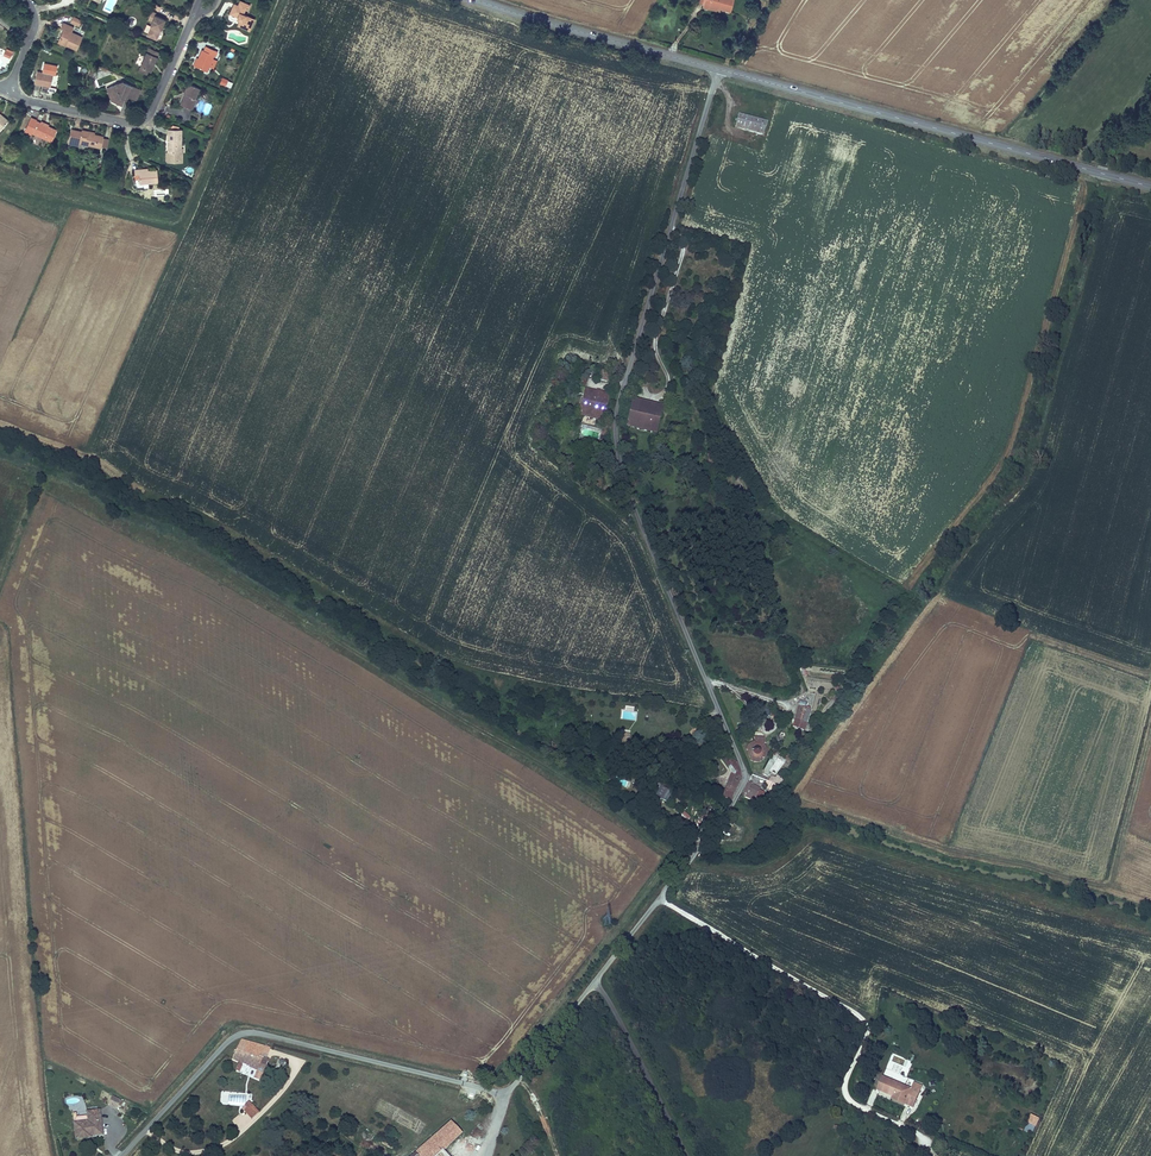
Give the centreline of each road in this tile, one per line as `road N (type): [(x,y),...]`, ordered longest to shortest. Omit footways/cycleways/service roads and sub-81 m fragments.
road 1 (unclassified): [(122,1155),(222,1048),(249,1033),(508,1088),(731,806),(742,764),(637,516),(615,434),(718,68)]
road 2 (tertiary): [(718,68),(1150,186)]
road 3 (track): [(276,0),(181,226),(0,174)]
road 4 (track): [(660,898),(862,1018),(868,1034),(845,1082),(847,1096),(914,1131),(931,1152)]
road 5 (tertiary): [(474,0),(718,68)]
road 6 (residential): [(8,93),(136,124),(151,111),(191,18)]

